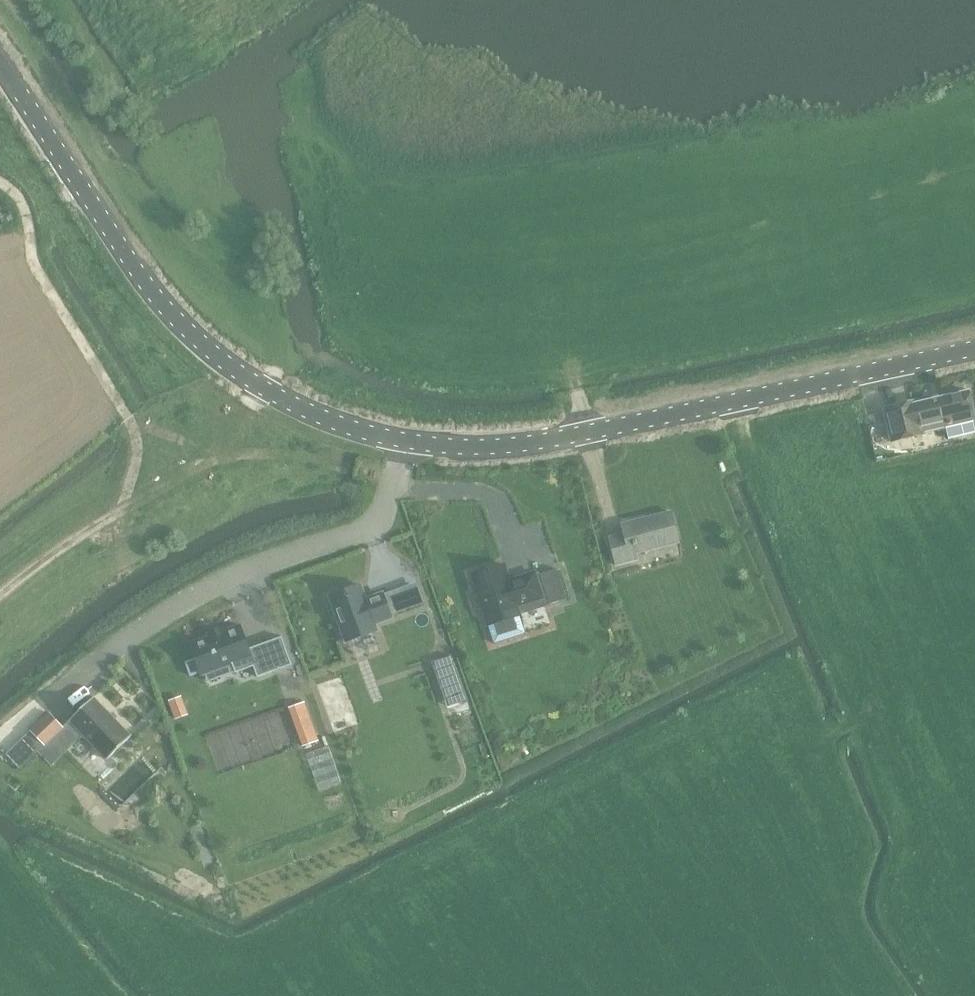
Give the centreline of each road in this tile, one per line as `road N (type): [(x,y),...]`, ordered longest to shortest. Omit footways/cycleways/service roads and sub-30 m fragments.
road 1 (unclassified): [(408,442),(309,411),(188,329),(99,215),(0,59)]
road 2 (unclassified): [(974,352),(543,442),(408,442)]
road 3 (residential): [(0,740),(131,631),(226,581),(361,535),(386,516),(408,442)]
road 4 (track): [(0,608),(126,510),(237,457),(311,458),(397,489)]
road 5 (track): [(126,510),(136,442),(125,413),(33,260),(24,200),(0,179)]

